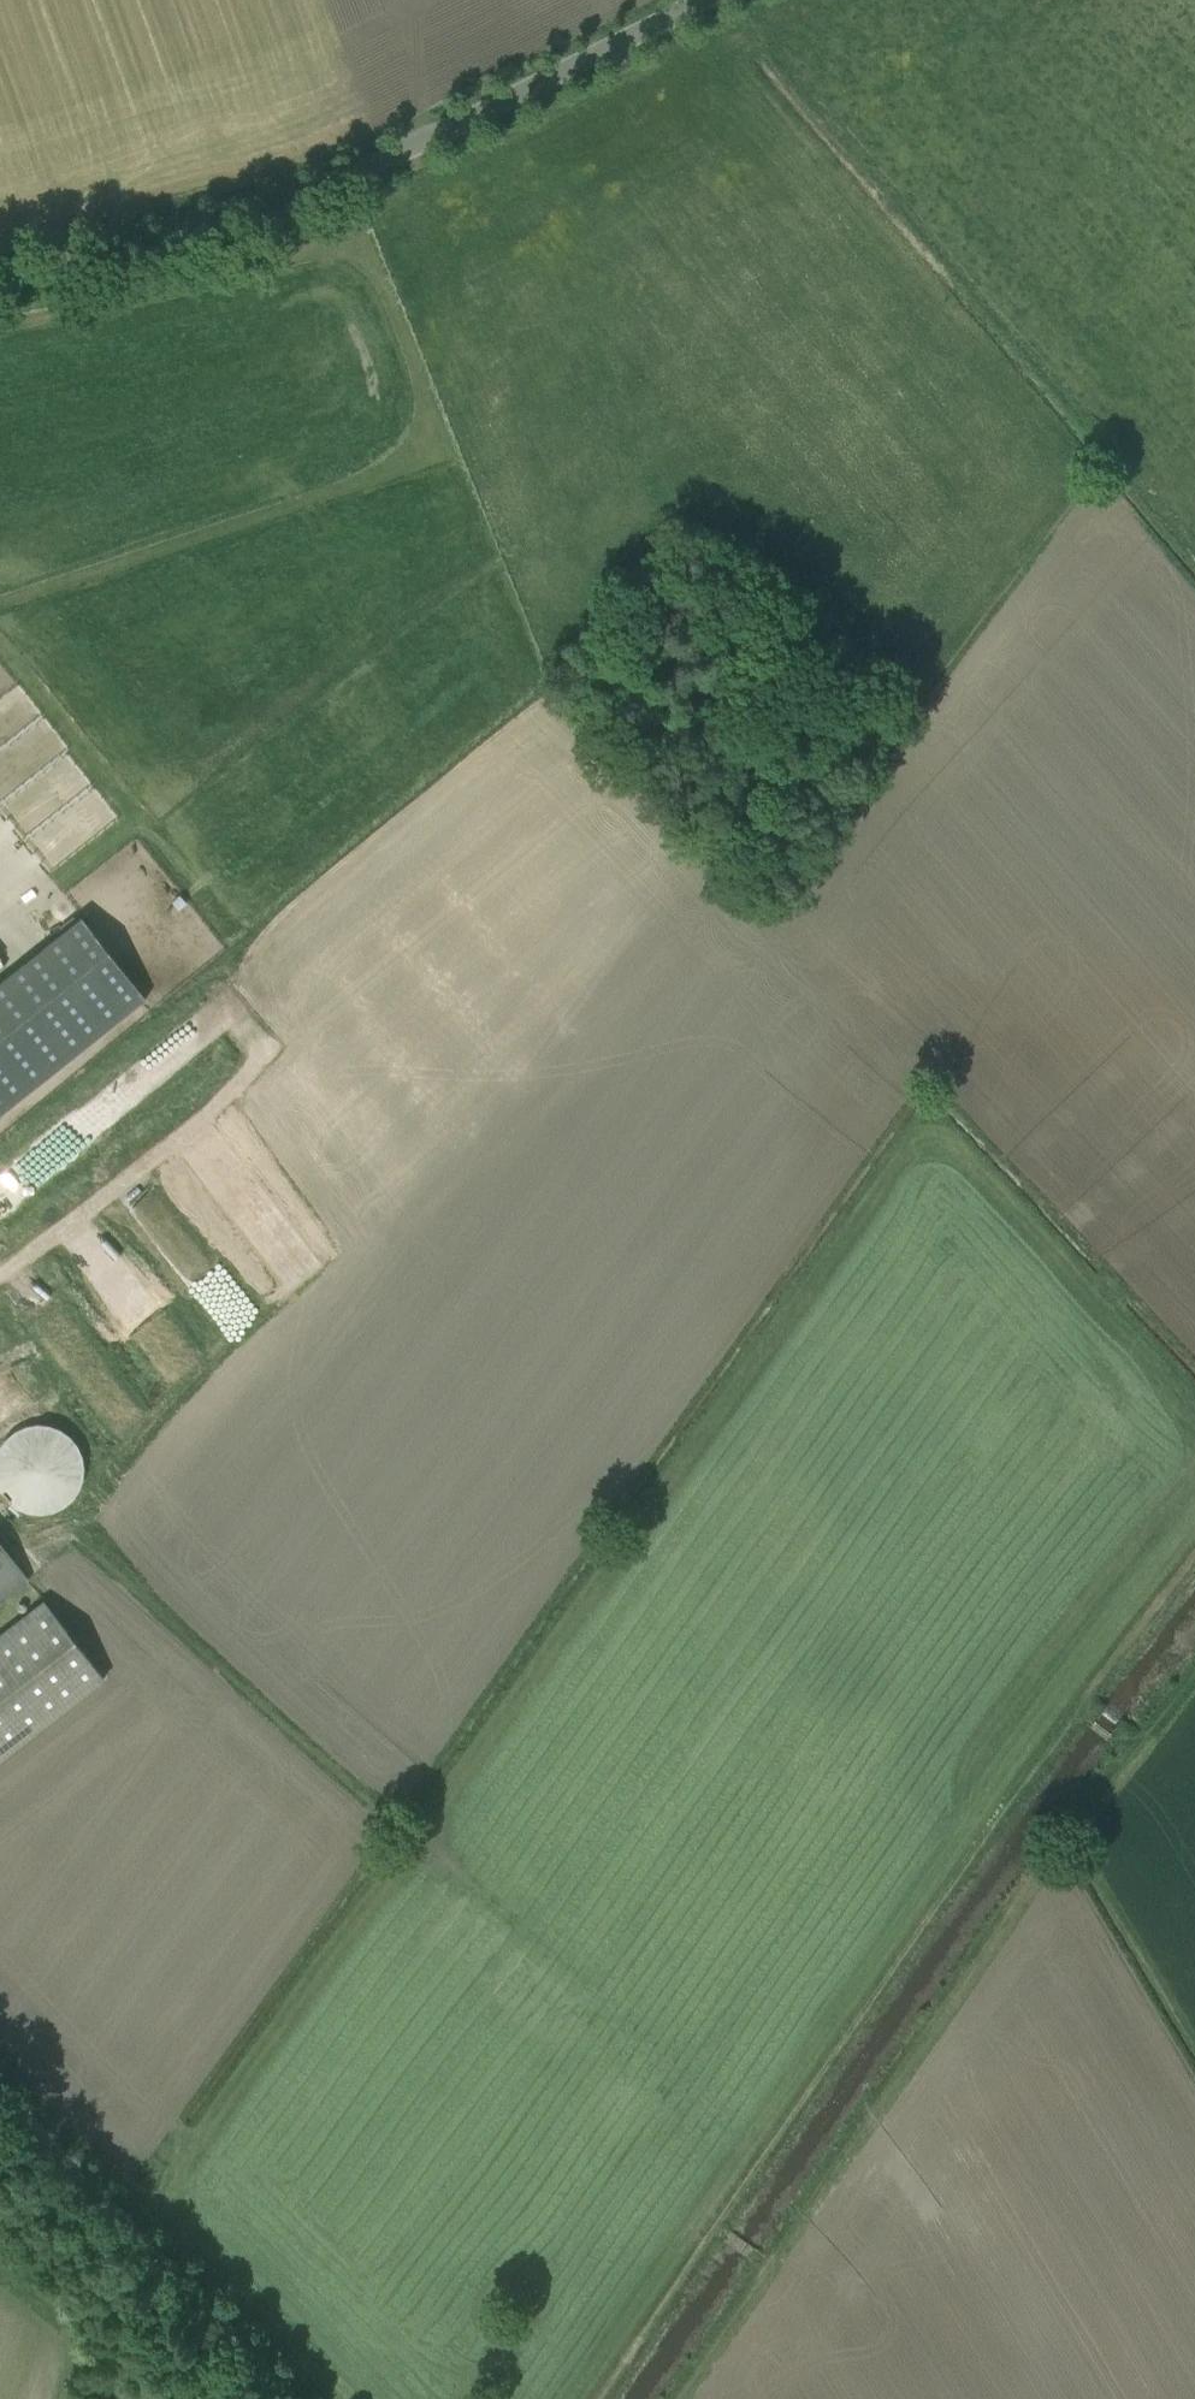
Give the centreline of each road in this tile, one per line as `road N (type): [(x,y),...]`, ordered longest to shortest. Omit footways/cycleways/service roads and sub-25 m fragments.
road 1 (unclassified): [(0,286),(283,209),(705,0)]
road 2 (unclassified): [(278,2398),(0,2120)]

